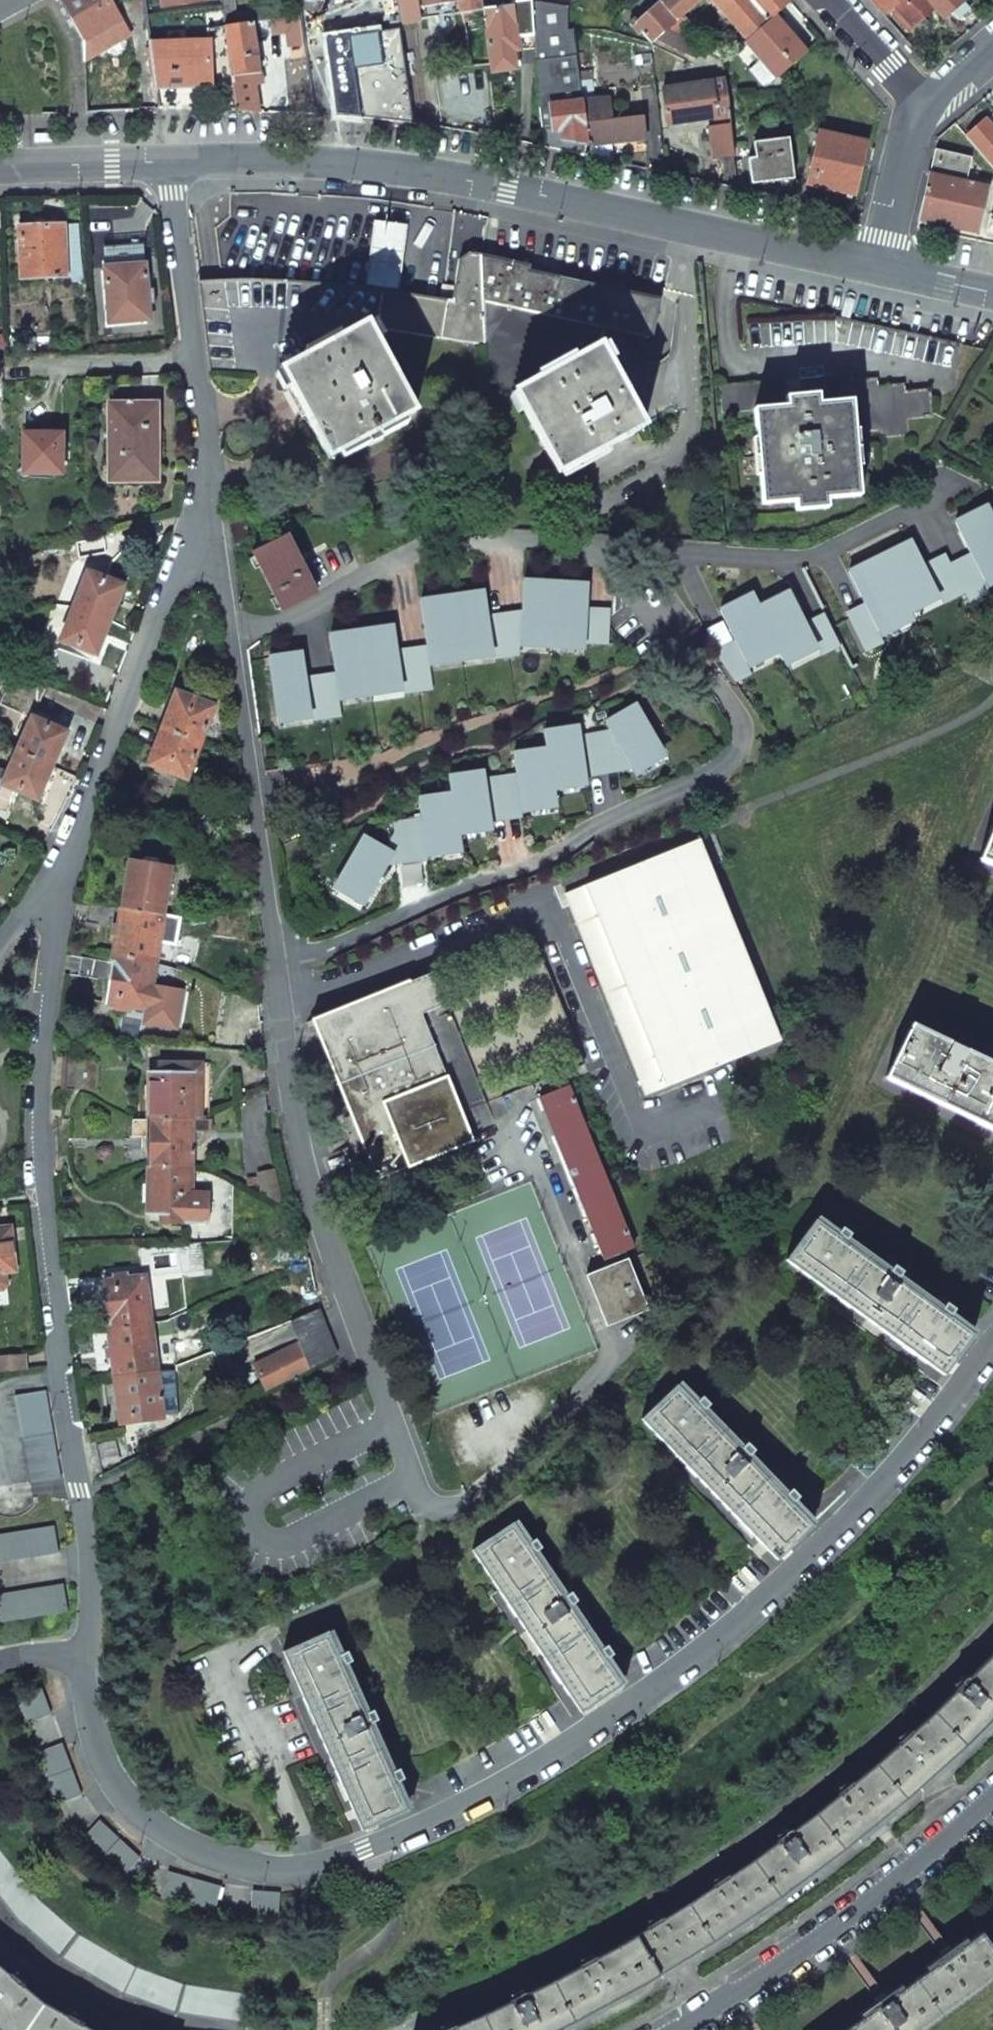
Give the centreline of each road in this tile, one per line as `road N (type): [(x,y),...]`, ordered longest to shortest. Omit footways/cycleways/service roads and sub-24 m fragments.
road 1 (residential): [(992,1335),(854,1508),(696,1652),(497,1784),(364,1849),(271,1870),(219,1862),(165,1838),(112,1788),(89,1719),(85,1663)]
road 2 (residential): [(209,496),(297,1139),(422,1506),(443,1510),(467,1498)]
road 3 (residential): [(58,889),(44,1173),(62,1339),(57,1379),(90,1552),(85,1663)]
road 4 (tertiary): [(170,162),(254,160),(453,179),(879,268)]
road 5 (residential): [(209,496),(58,889)]
road 6 (residential): [(672,2029),(917,1862),(992,1797)]
road 7 (residential): [(170,162),(209,496)]
road 8 (residential): [(0,1925),(59,1977),(169,2029)]
road 9 (tertiary): [(0,166),(170,162)]
road 10 (residential): [(879,268),(922,110)]
road 11 (residential): [(827,0),(922,110)]

